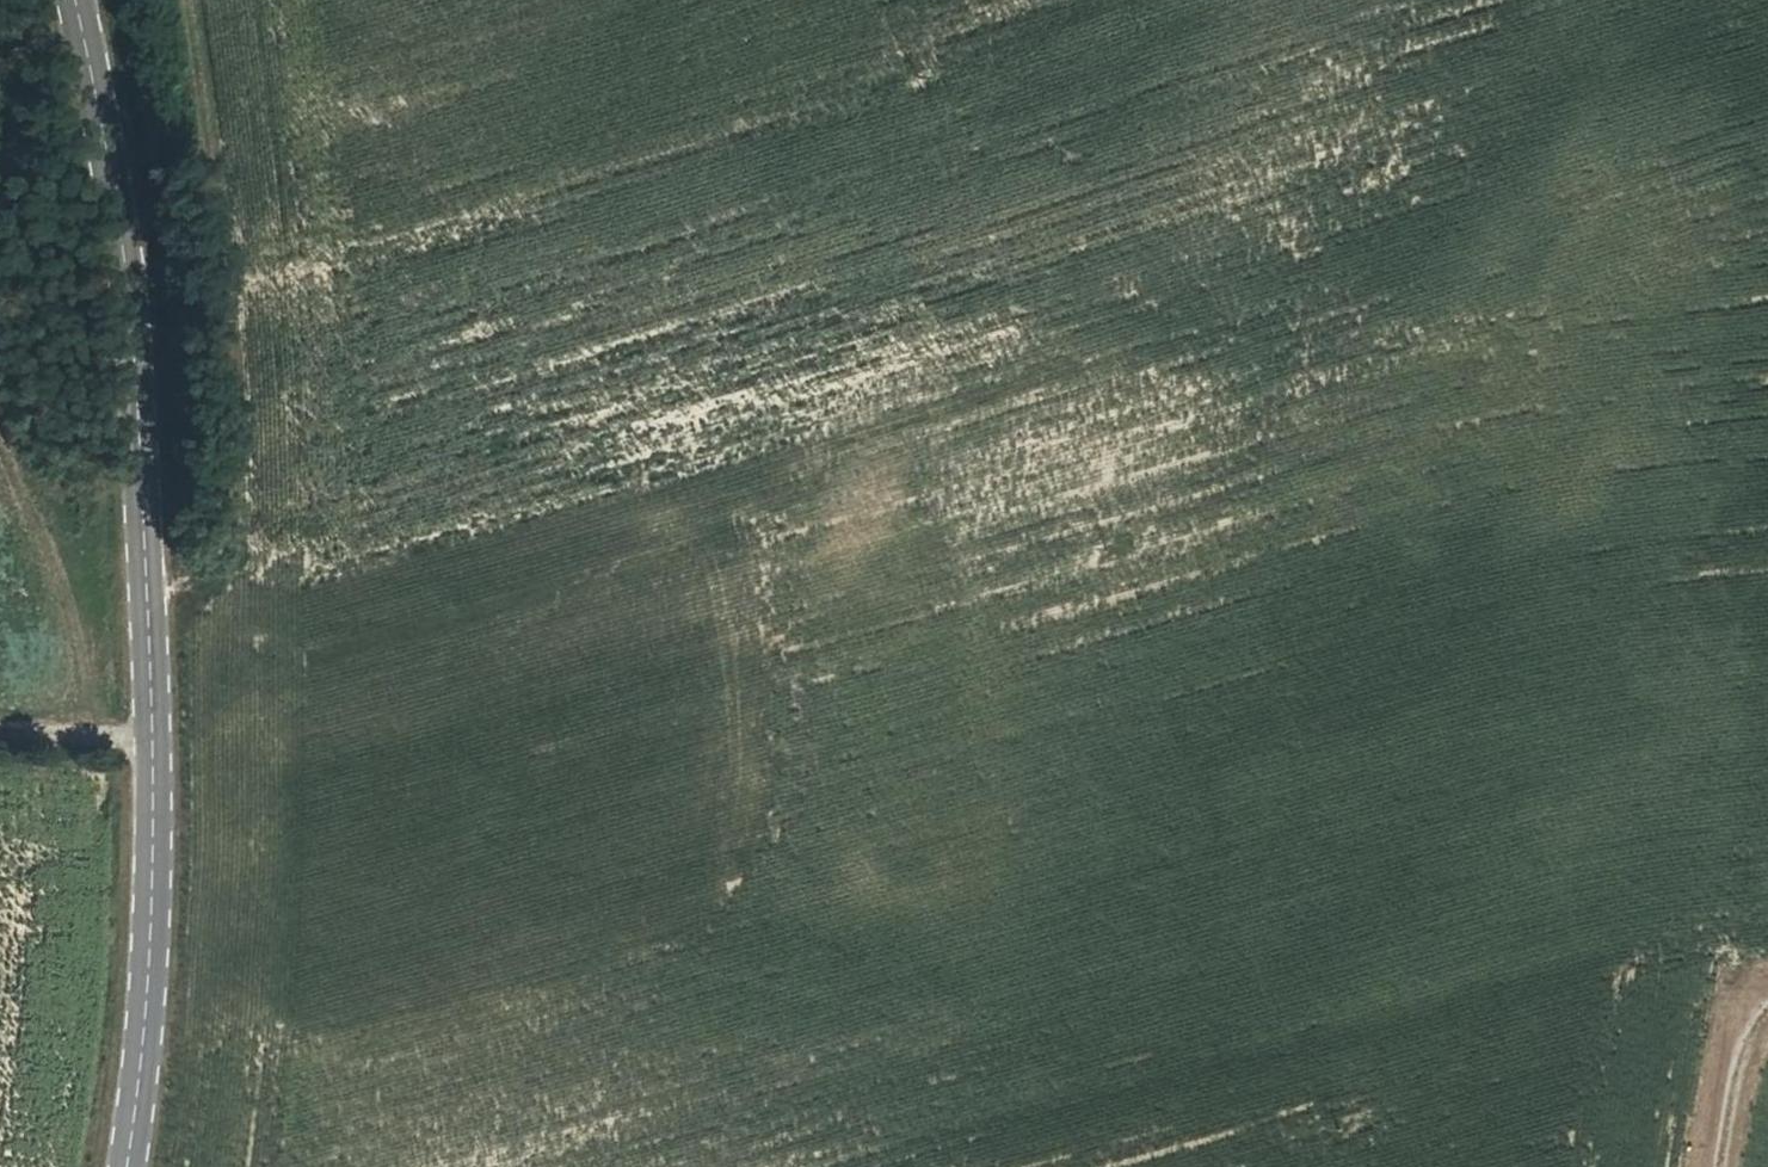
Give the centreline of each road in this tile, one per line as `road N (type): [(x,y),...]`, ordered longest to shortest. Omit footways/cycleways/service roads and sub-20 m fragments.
road 1 (tertiary): [(136,1166),(151,865),(138,477),(111,182),(79,0)]
road 2 (track): [(1767,1015),(1739,1064),(1722,1166)]
road 3 (track): [(150,743),(0,735)]

